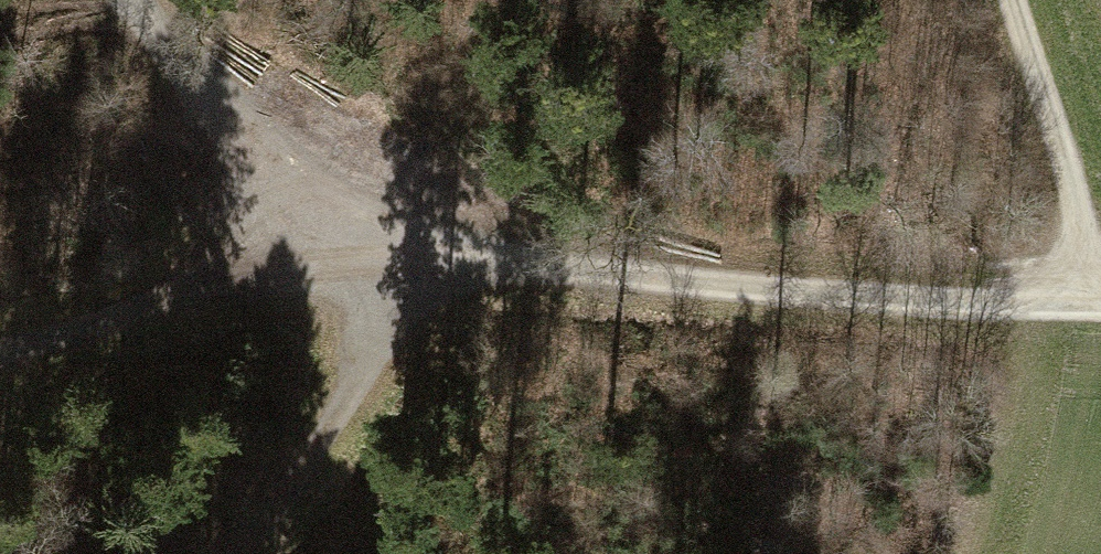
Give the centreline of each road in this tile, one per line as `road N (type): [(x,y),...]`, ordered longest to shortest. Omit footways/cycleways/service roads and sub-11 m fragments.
road 1 (track): [(1100,305),(808,290),(409,254)]
road 2 (track): [(0,357),(409,254)]
road 3 (track): [(409,254),(306,187),(136,0)]
road 4 (track): [(409,254),(253,553)]
road 5 (track): [(1009,0),(1068,183),(1081,305)]

